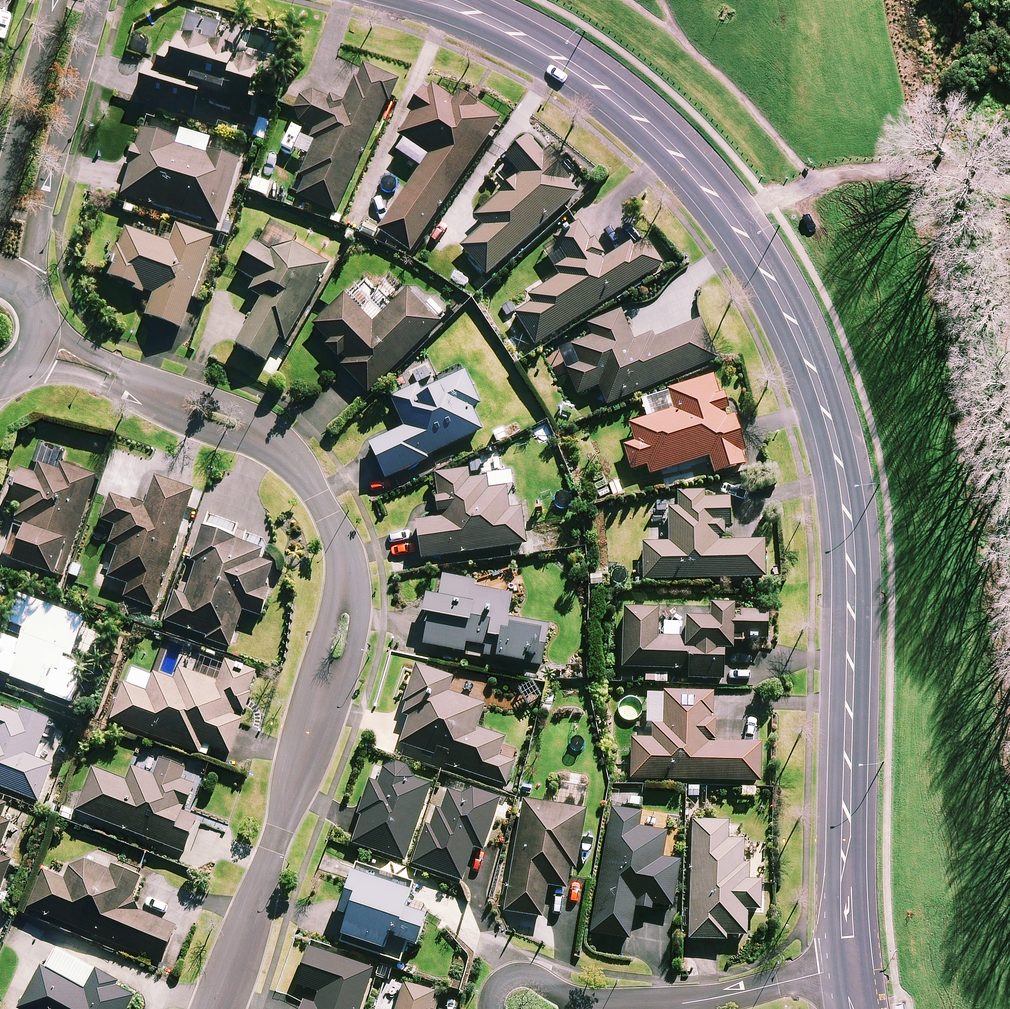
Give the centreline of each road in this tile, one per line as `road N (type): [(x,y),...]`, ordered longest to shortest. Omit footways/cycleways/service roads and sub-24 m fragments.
road 1 (tertiary): [(439,0),(573,65),(658,137),(729,216),(809,362),(845,494),(851,568),(847,970)]
road 2 (residential): [(213,1008),(337,655),(346,615),(342,543),(304,477),(250,429),(38,344)]
road 3 (residential): [(99,0),(25,290)]
road 4 (residential): [(637,1008),(847,970)]
road 5 (residential): [(0,203),(55,0)]
road 6 (residential): [(580,1008),(546,983),(508,974),(495,981),(490,1008)]

